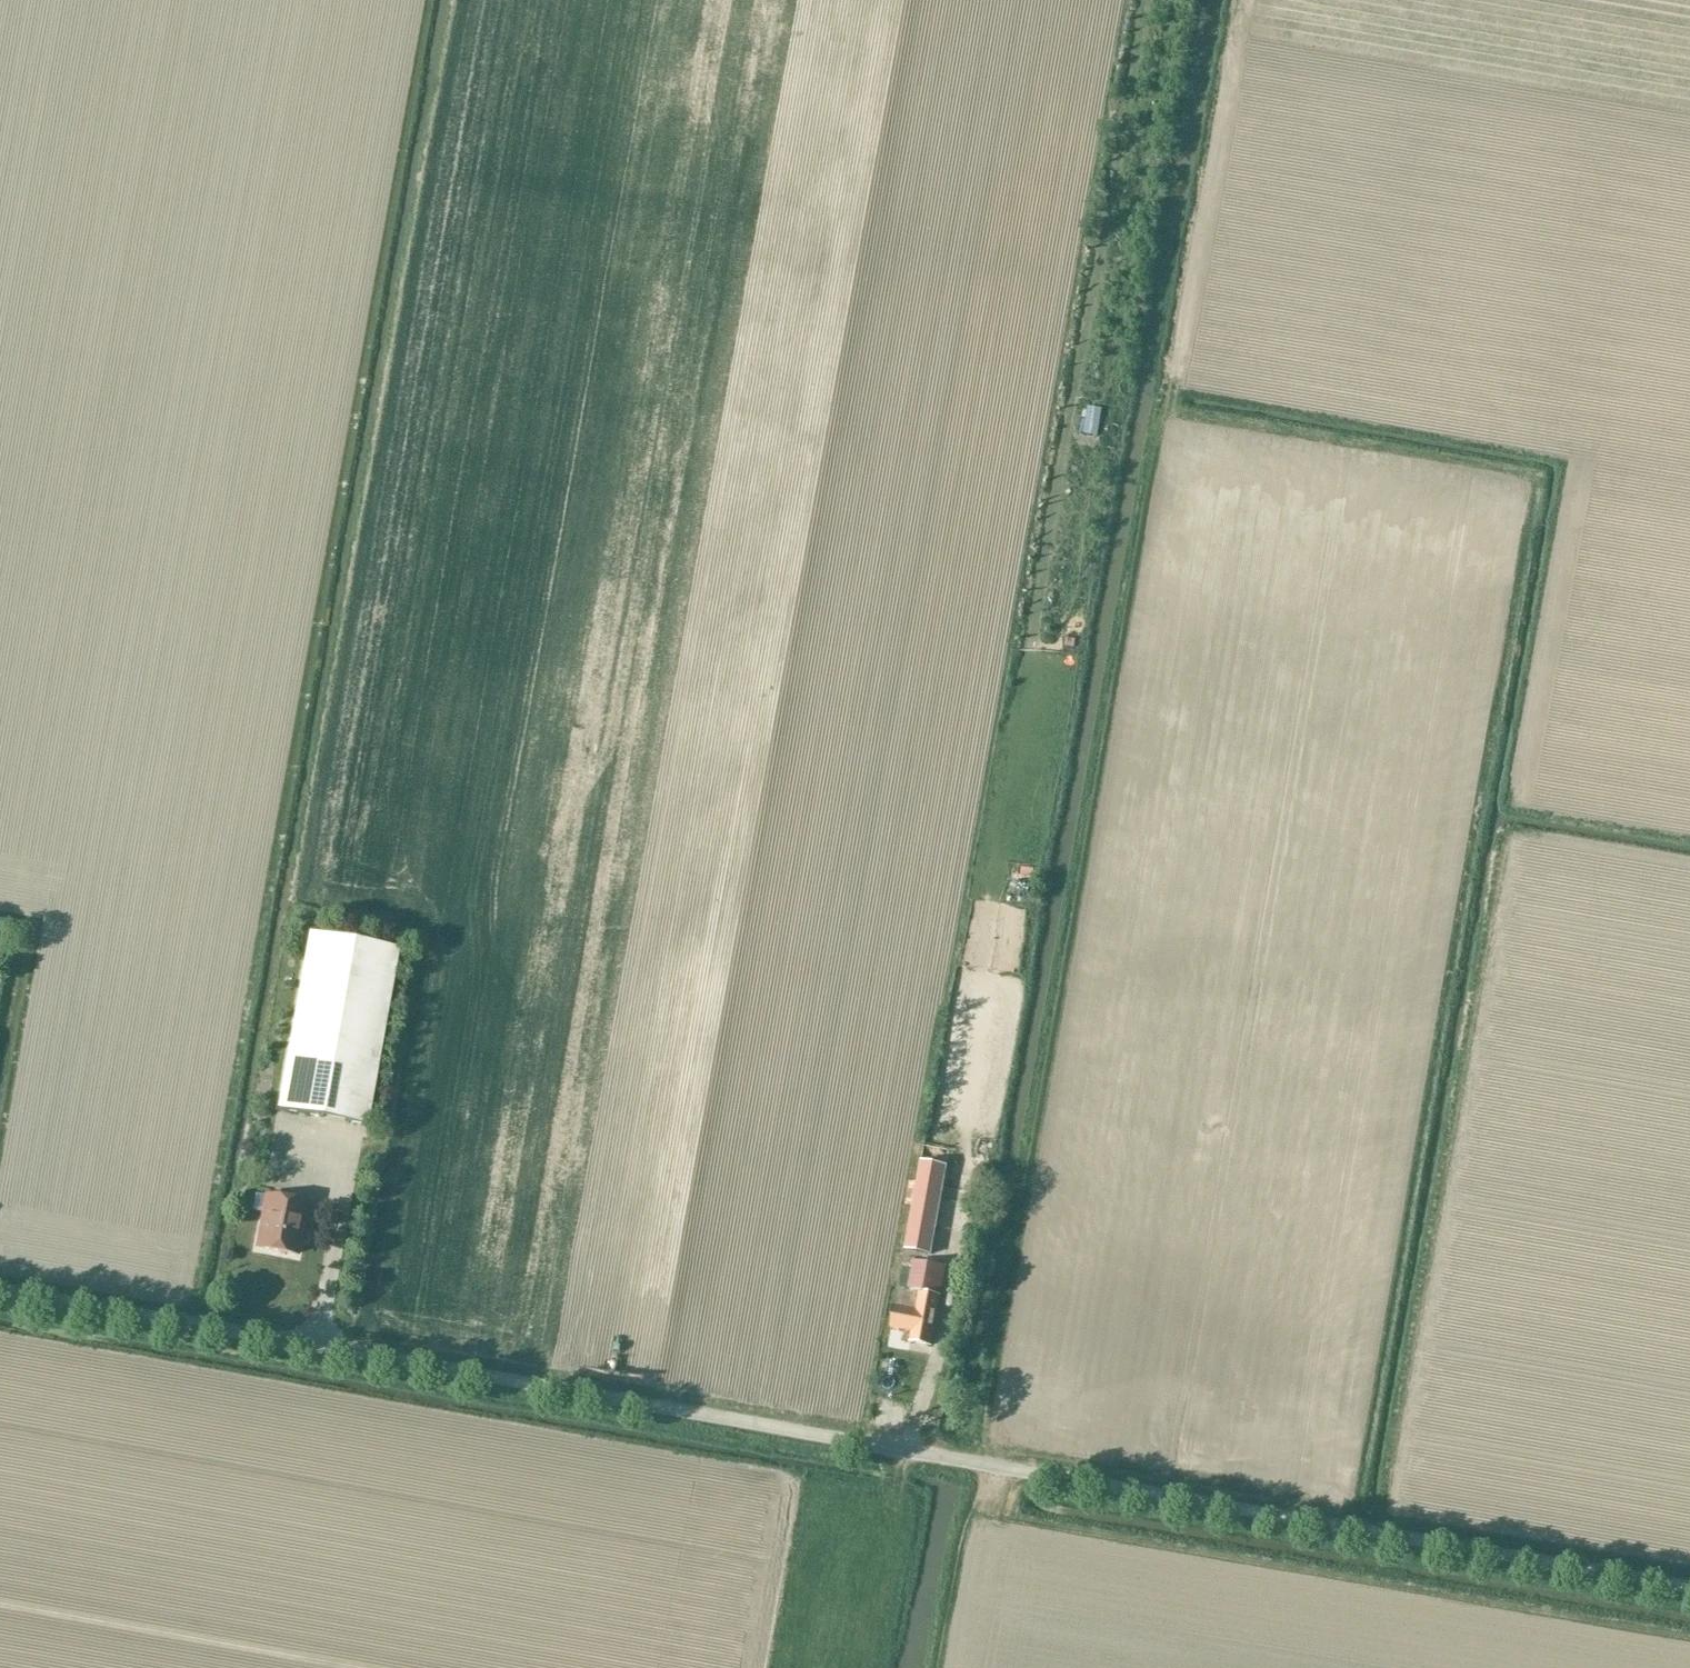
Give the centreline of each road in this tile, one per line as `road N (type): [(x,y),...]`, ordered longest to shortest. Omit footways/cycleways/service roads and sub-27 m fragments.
road 1 (unclassified): [(1689,1594),(0,1292)]
road 2 (track): [(882,1667),(916,1457)]

